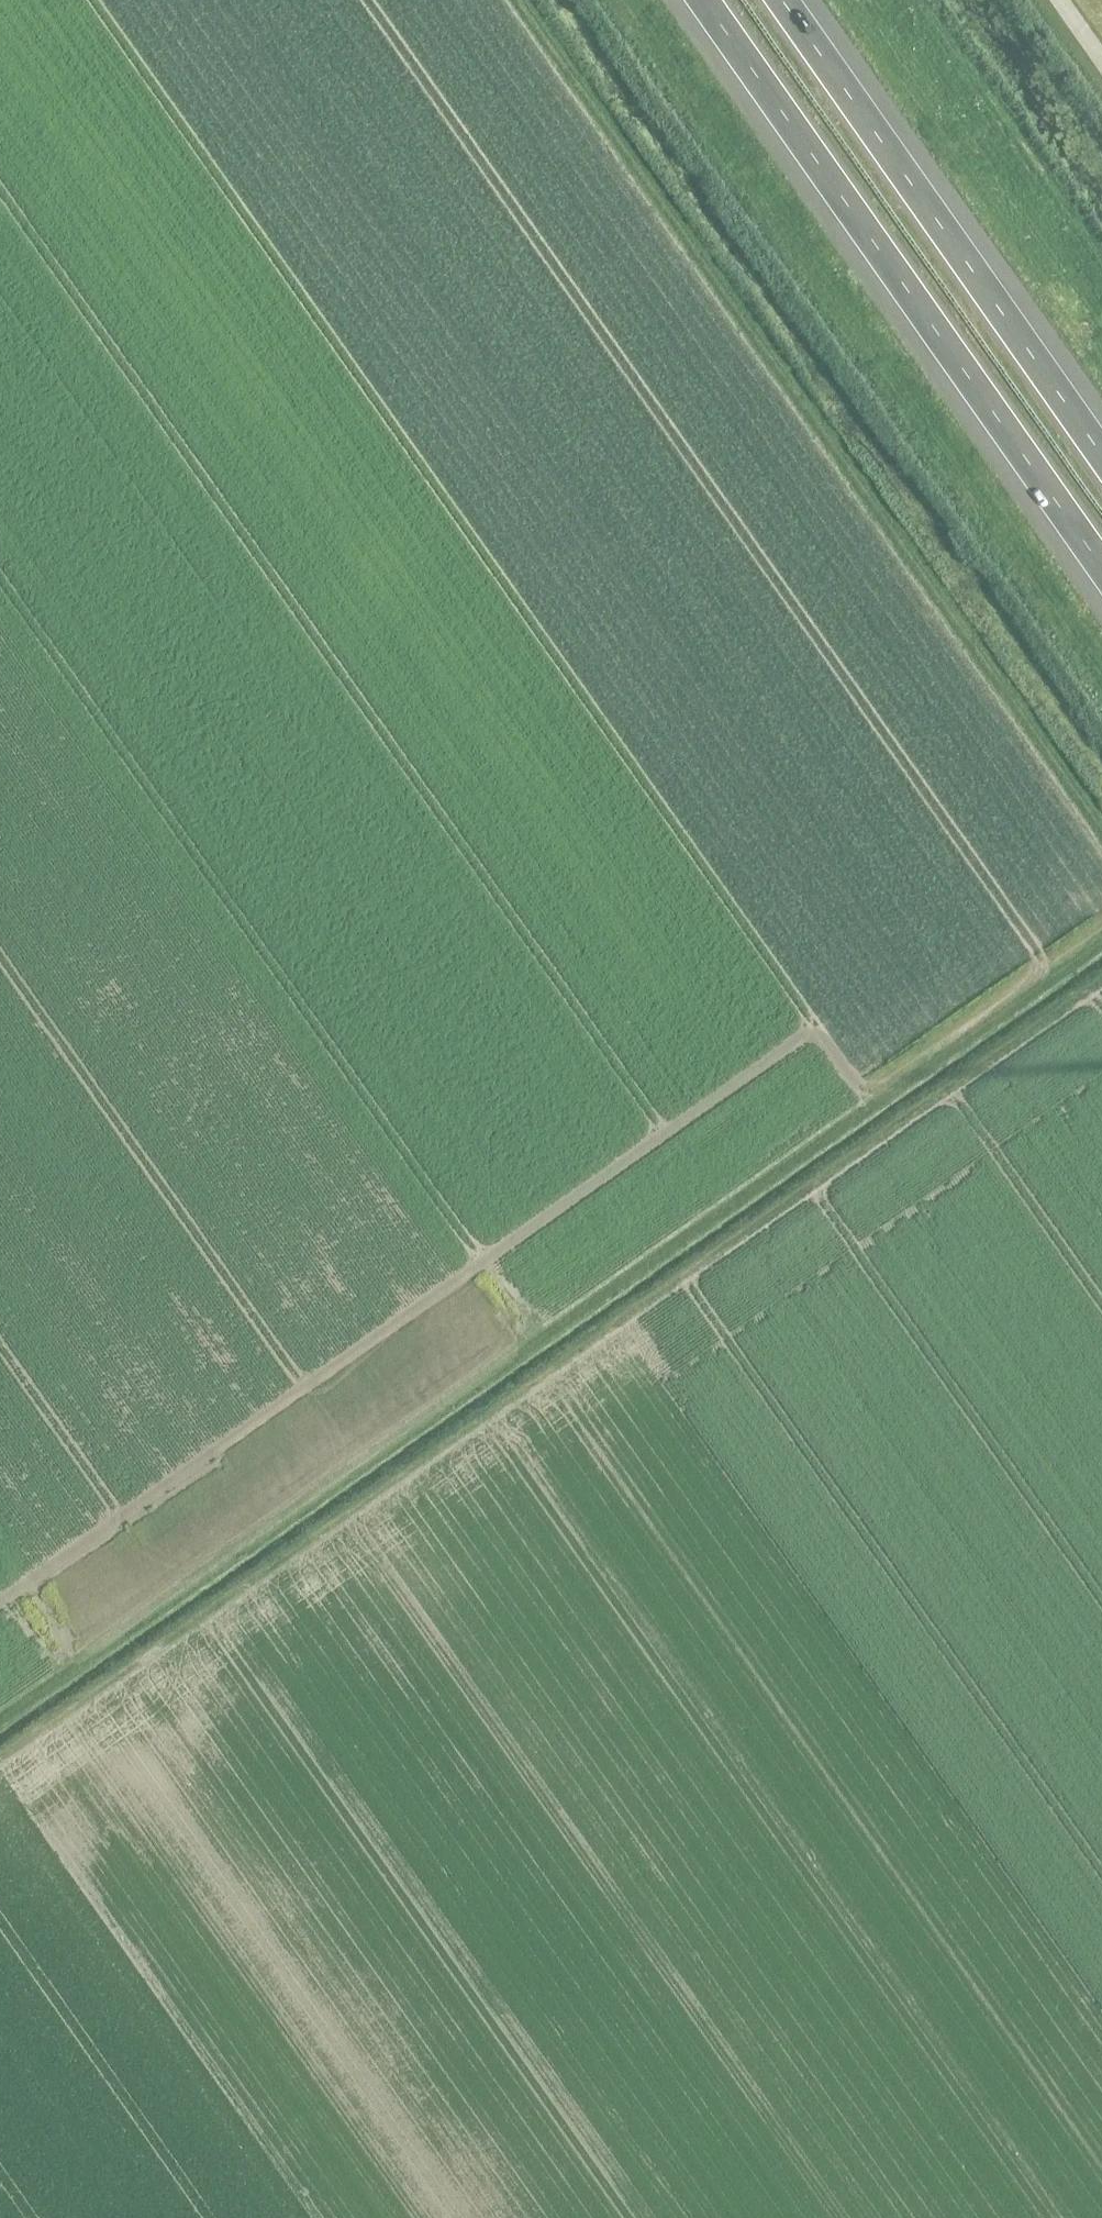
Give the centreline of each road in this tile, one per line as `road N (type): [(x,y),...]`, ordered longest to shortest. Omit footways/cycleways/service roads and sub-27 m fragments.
road 1 (motorway): [(703,0),(1101,567)]
road 2 (motorway): [(1101,433),(797,0)]

